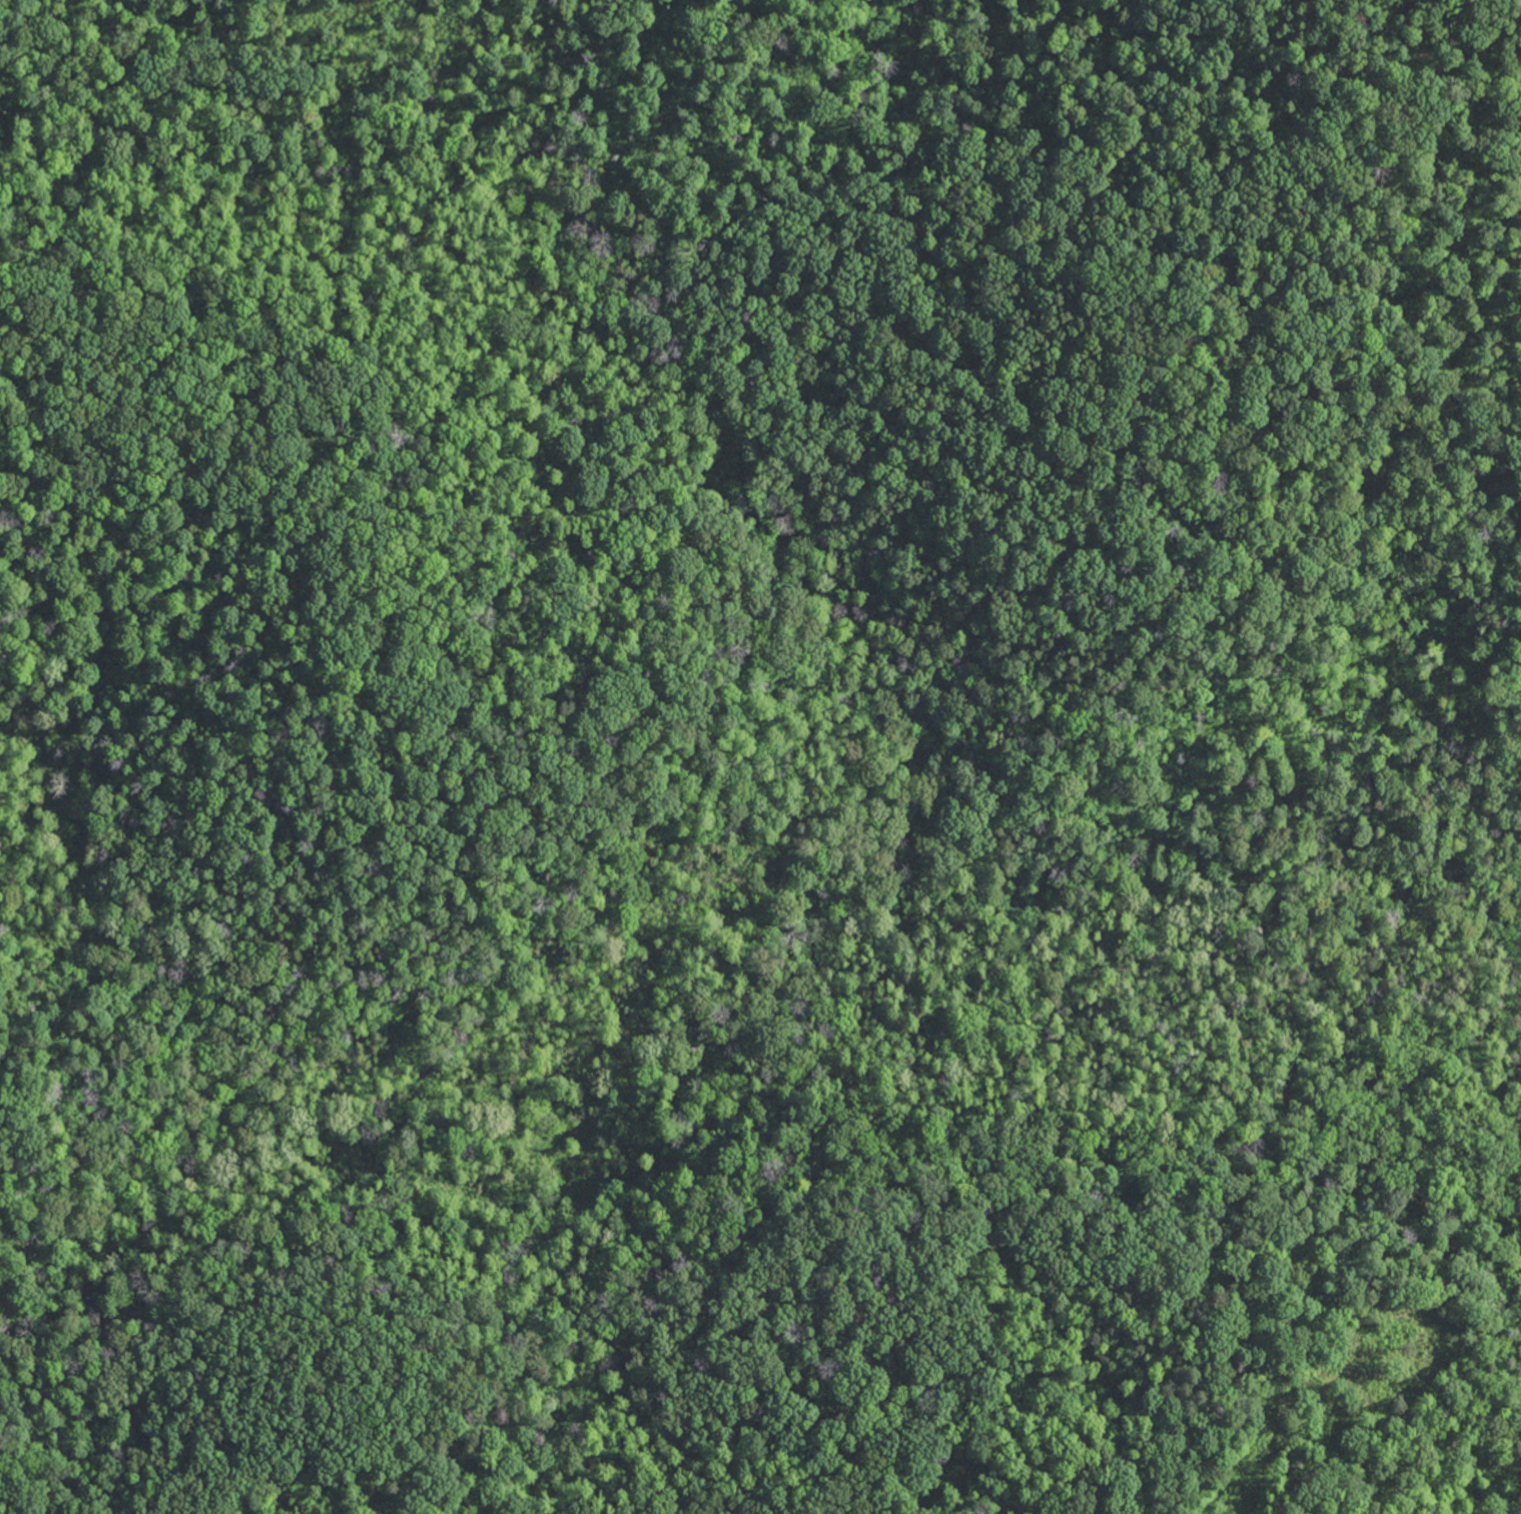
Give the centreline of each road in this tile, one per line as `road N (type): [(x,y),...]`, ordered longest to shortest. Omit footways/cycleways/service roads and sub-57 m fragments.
road 1 (residential): [(0,1173),(69,1141),(193,1018),(234,1001),(348,1053),(420,1101)]

